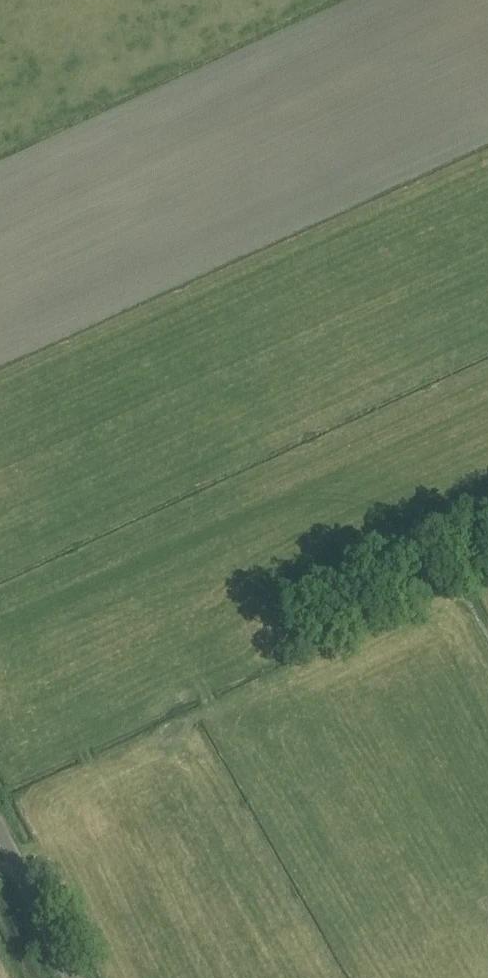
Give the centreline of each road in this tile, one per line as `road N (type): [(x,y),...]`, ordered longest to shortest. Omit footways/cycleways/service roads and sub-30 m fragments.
road 1 (unclassified): [(72,977),(0,831)]

